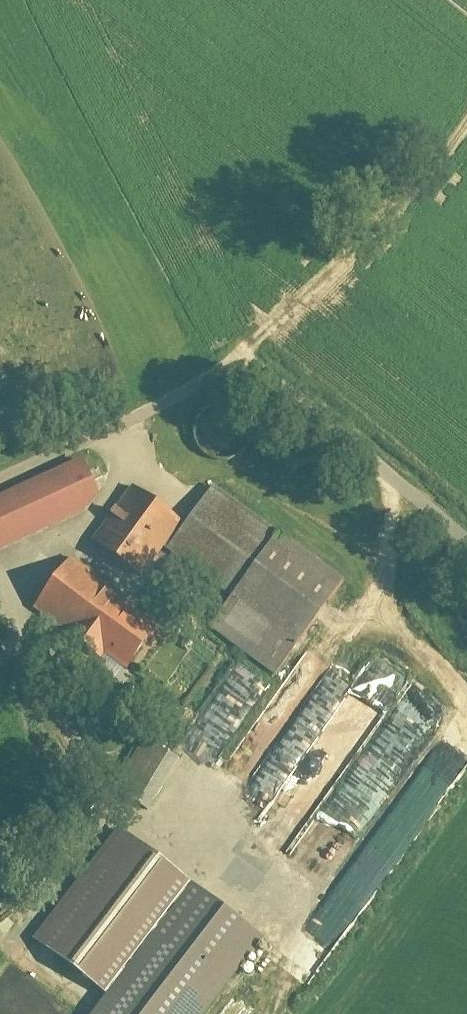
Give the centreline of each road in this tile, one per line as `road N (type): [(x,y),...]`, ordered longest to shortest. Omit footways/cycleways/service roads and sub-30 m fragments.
road 1 (unclassified): [(0,465),(84,407),(226,356),(295,394),(466,539)]
road 2 (track): [(466,106),(403,209),(226,356)]

